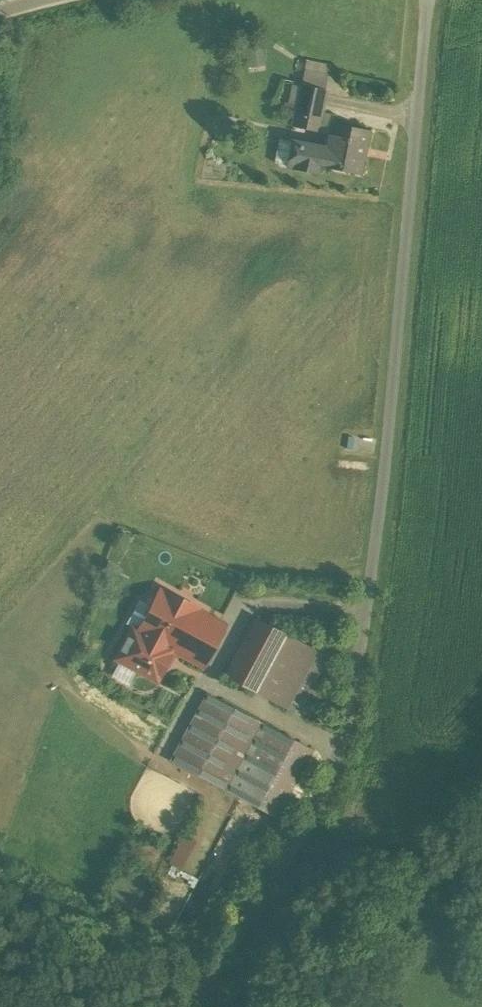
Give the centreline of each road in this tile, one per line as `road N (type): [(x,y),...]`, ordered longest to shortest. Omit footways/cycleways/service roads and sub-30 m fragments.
road 1 (unclassified): [(175,998),(323,793),(349,727),(392,397),(426,0)]
road 2 (unclassified): [(175,998),(0,875)]

